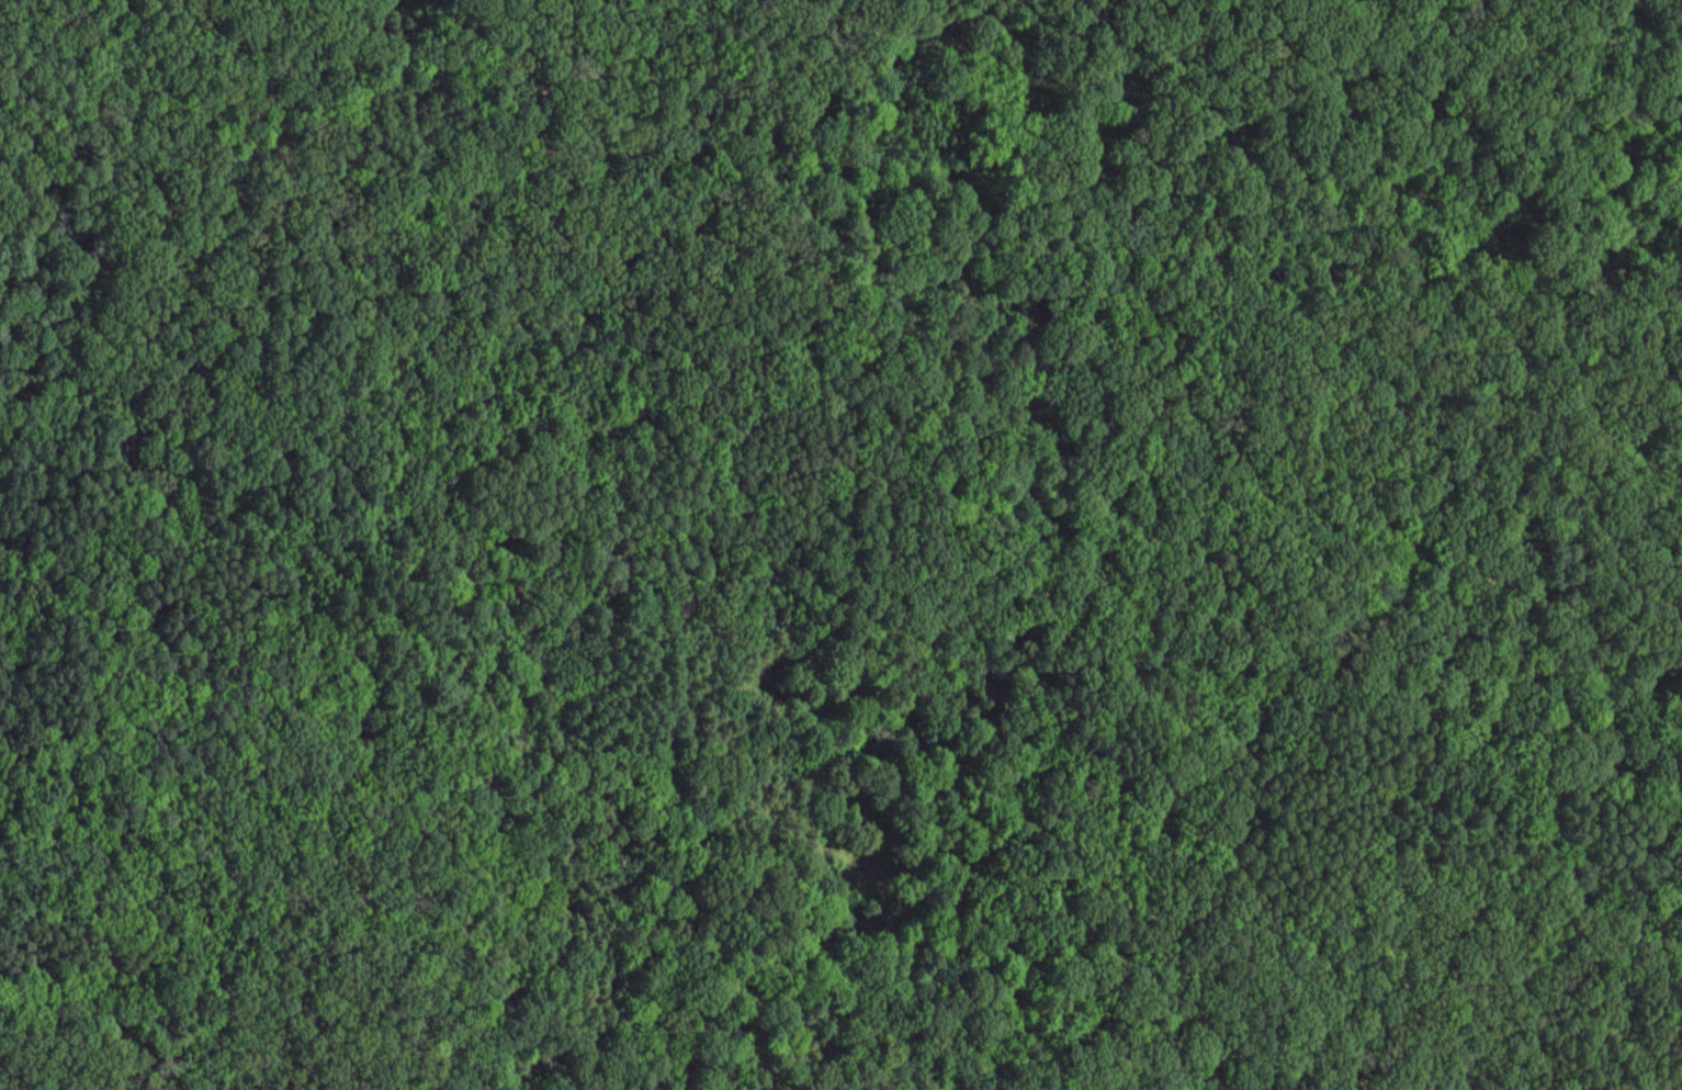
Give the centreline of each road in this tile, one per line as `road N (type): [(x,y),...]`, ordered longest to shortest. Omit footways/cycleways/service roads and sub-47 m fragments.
road 1 (track): [(577,1089),(591,1036),(573,841),(606,782),(653,730),(749,706),(865,695),(1020,636),(1288,666),(1399,618),(1535,621),(1681,598)]
road 2 (track): [(0,986),(111,1007),(131,1024),(134,1089)]

